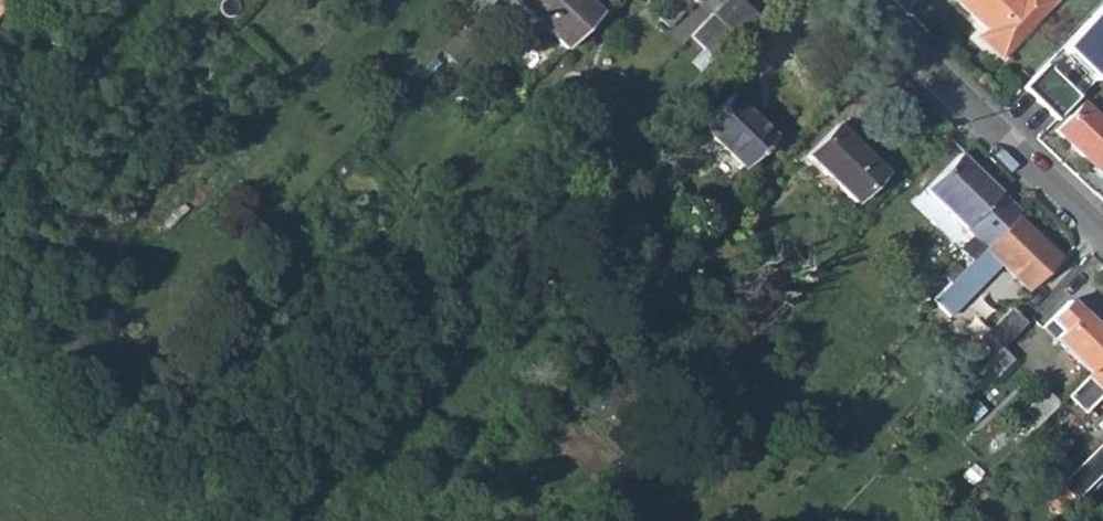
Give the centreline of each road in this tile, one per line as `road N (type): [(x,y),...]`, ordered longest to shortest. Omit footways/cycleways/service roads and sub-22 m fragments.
road 1 (residential): [(855,0),(1102,240)]

